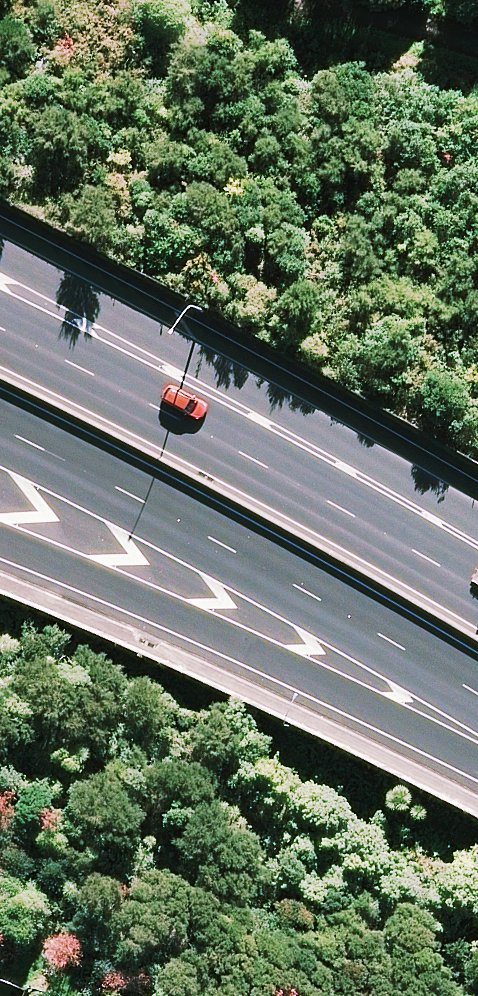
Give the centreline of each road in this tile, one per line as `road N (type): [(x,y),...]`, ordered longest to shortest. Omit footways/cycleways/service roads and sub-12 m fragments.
road 1 (trunk): [(0,249),(477,513)]
road 2 (trunk): [(477,694),(320,600),(0,431)]
road 3 (trunk): [(0,327),(477,583)]
road 4 (trunk): [(477,755),(0,545)]

